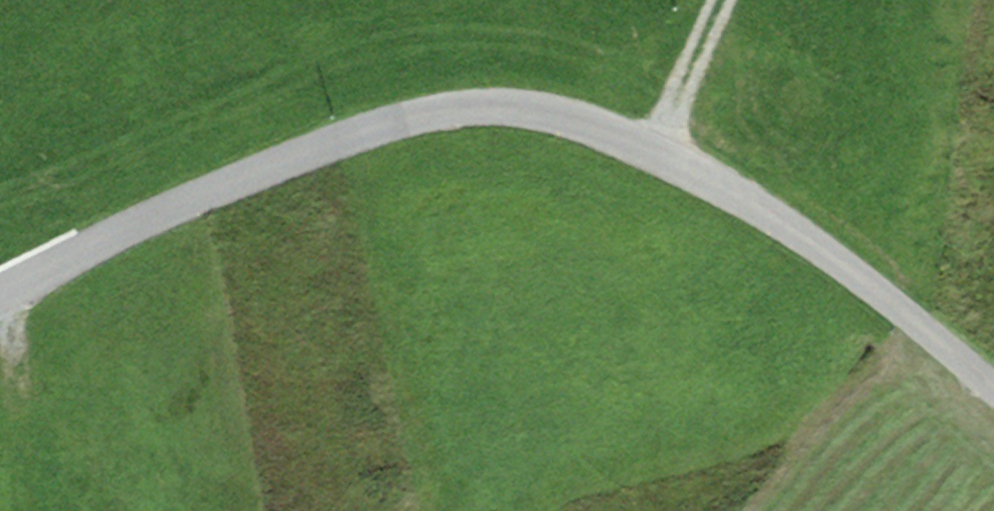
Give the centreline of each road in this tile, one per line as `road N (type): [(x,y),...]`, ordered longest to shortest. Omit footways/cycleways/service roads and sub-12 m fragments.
road 1 (unclassified): [(0,296),(376,129),(545,117),(704,174),(993,409)]
road 2 (track): [(13,286),(30,510)]
road 3 (track): [(651,149),(719,0)]

